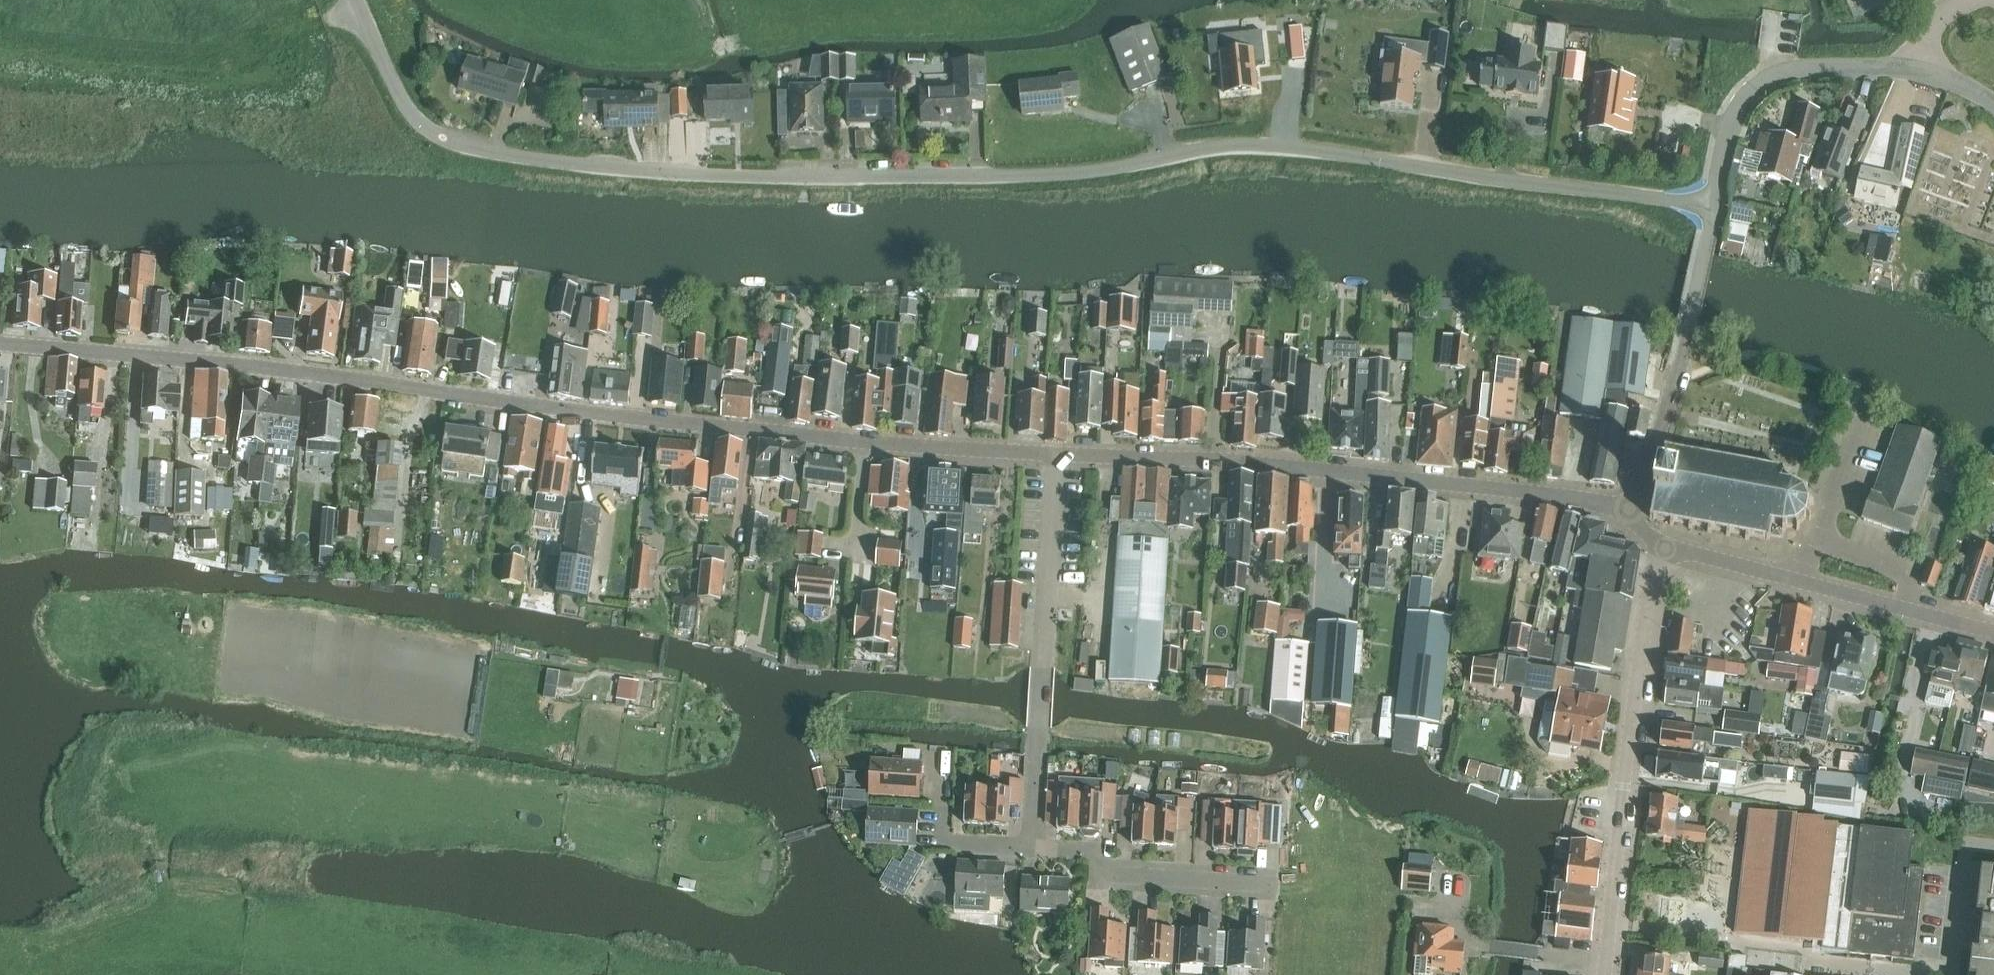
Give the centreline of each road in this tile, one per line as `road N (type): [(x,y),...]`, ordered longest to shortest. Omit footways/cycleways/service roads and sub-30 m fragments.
road 1 (residential): [(1715,205),(1274,146),(1064,173),(794,177),(544,160),(431,131)]
road 2 (tertiary): [(1053,454),(593,413),(304,372),(0,342)]
road 3 (tertiary): [(1626,510),(1346,469),(1053,454)]
road 4 (residential): [(1610,974),(1626,777),(1663,546)]
road 5 (residential): [(1035,846),(1053,454)]
road 6 (residential): [(1993,103),(1914,69),(1789,69),(1762,82),(1738,112),(1715,205)]
road 7 (tertiary): [(1993,629),(1663,546)]
road 8 (unclassified): [(1626,510),(1677,381),(1715,205)]
road 9 (residential): [(1272,886),(1094,874),(1095,849),(1035,846)]
road 10 (unclassified): [(431,131),(399,93),(356,0)]
road 11 (residential): [(944,788),(943,842),(1035,846)]

